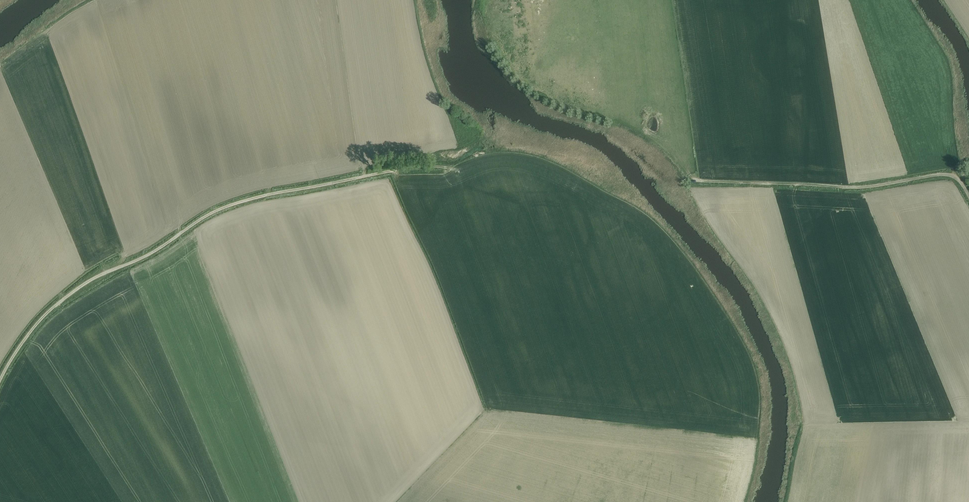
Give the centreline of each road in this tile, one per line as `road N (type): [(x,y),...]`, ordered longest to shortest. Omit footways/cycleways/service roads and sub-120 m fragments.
road 1 (track): [(451,168),(411,166),(219,210),(72,293),(35,325),(0,380)]
road 2 (track): [(690,175),(853,187),(948,175),(968,196)]

